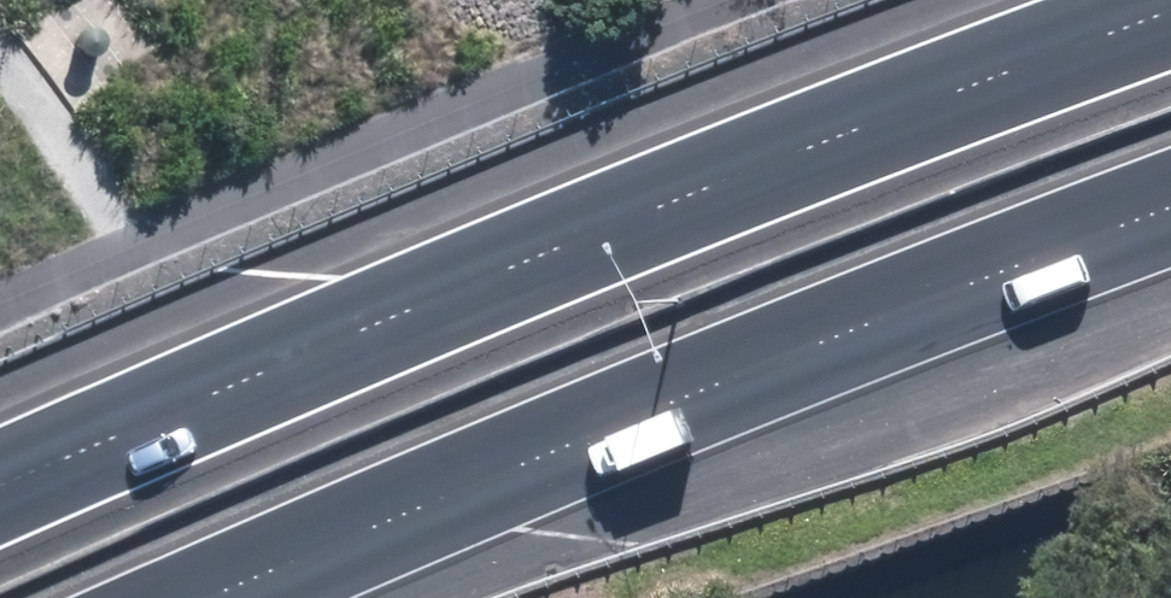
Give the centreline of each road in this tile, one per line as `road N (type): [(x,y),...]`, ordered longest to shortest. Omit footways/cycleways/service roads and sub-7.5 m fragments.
road 1 (motorway): [(0,485),(763,165),(1170,11)]
road 2 (motorway): [(1170,206),(493,469),(206,597)]

